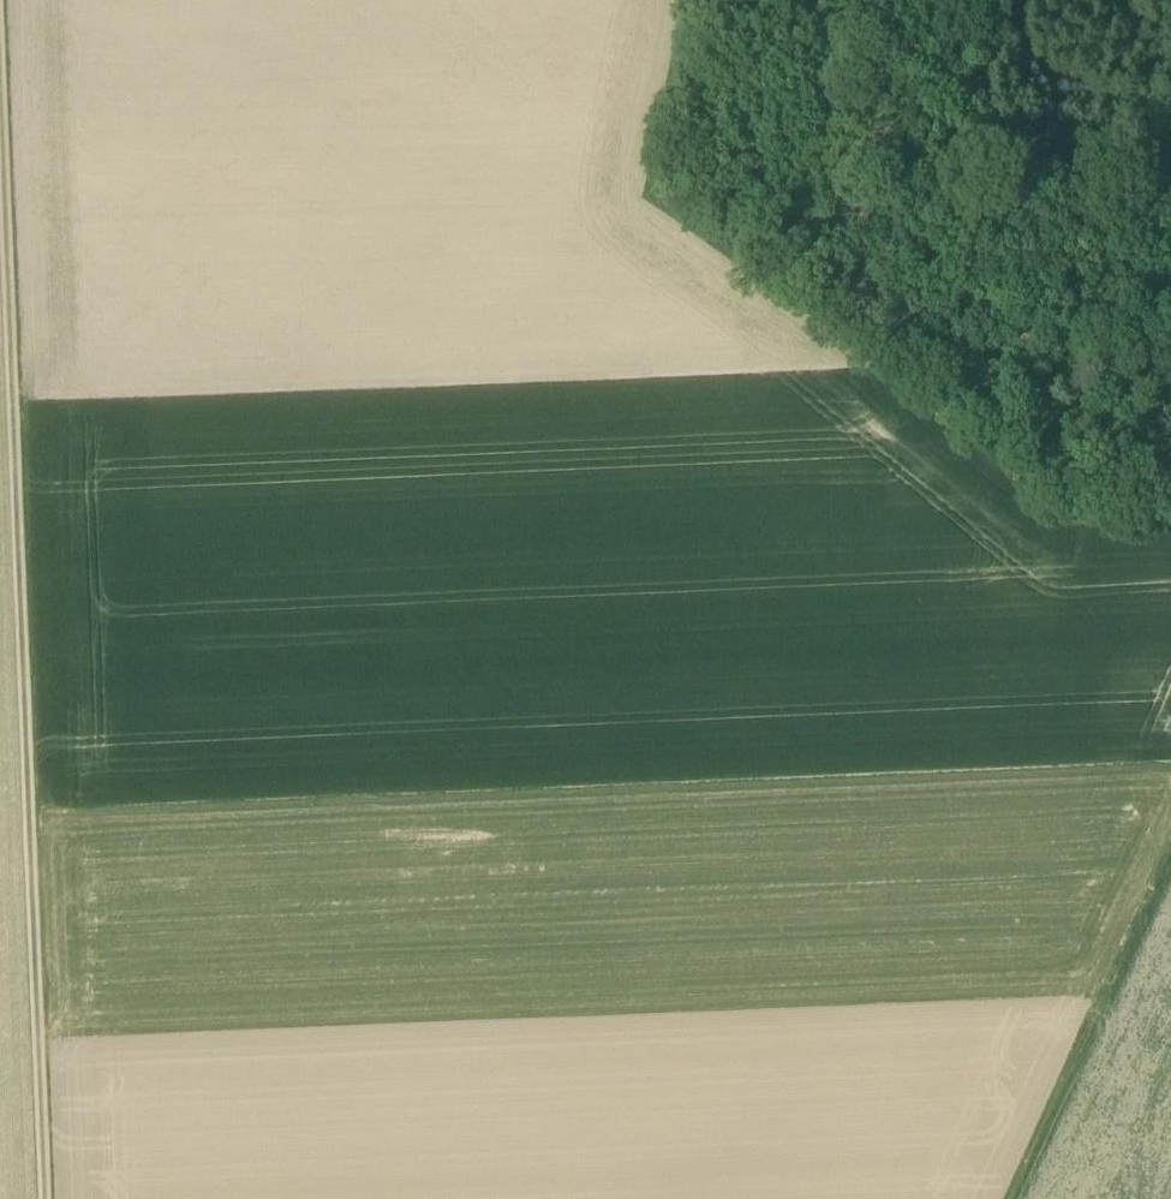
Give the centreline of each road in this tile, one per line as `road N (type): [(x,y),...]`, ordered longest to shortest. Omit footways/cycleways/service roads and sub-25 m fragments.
road 1 (track): [(0,108),(44,1198)]
road 2 (track): [(1170,851),(1010,1198)]

